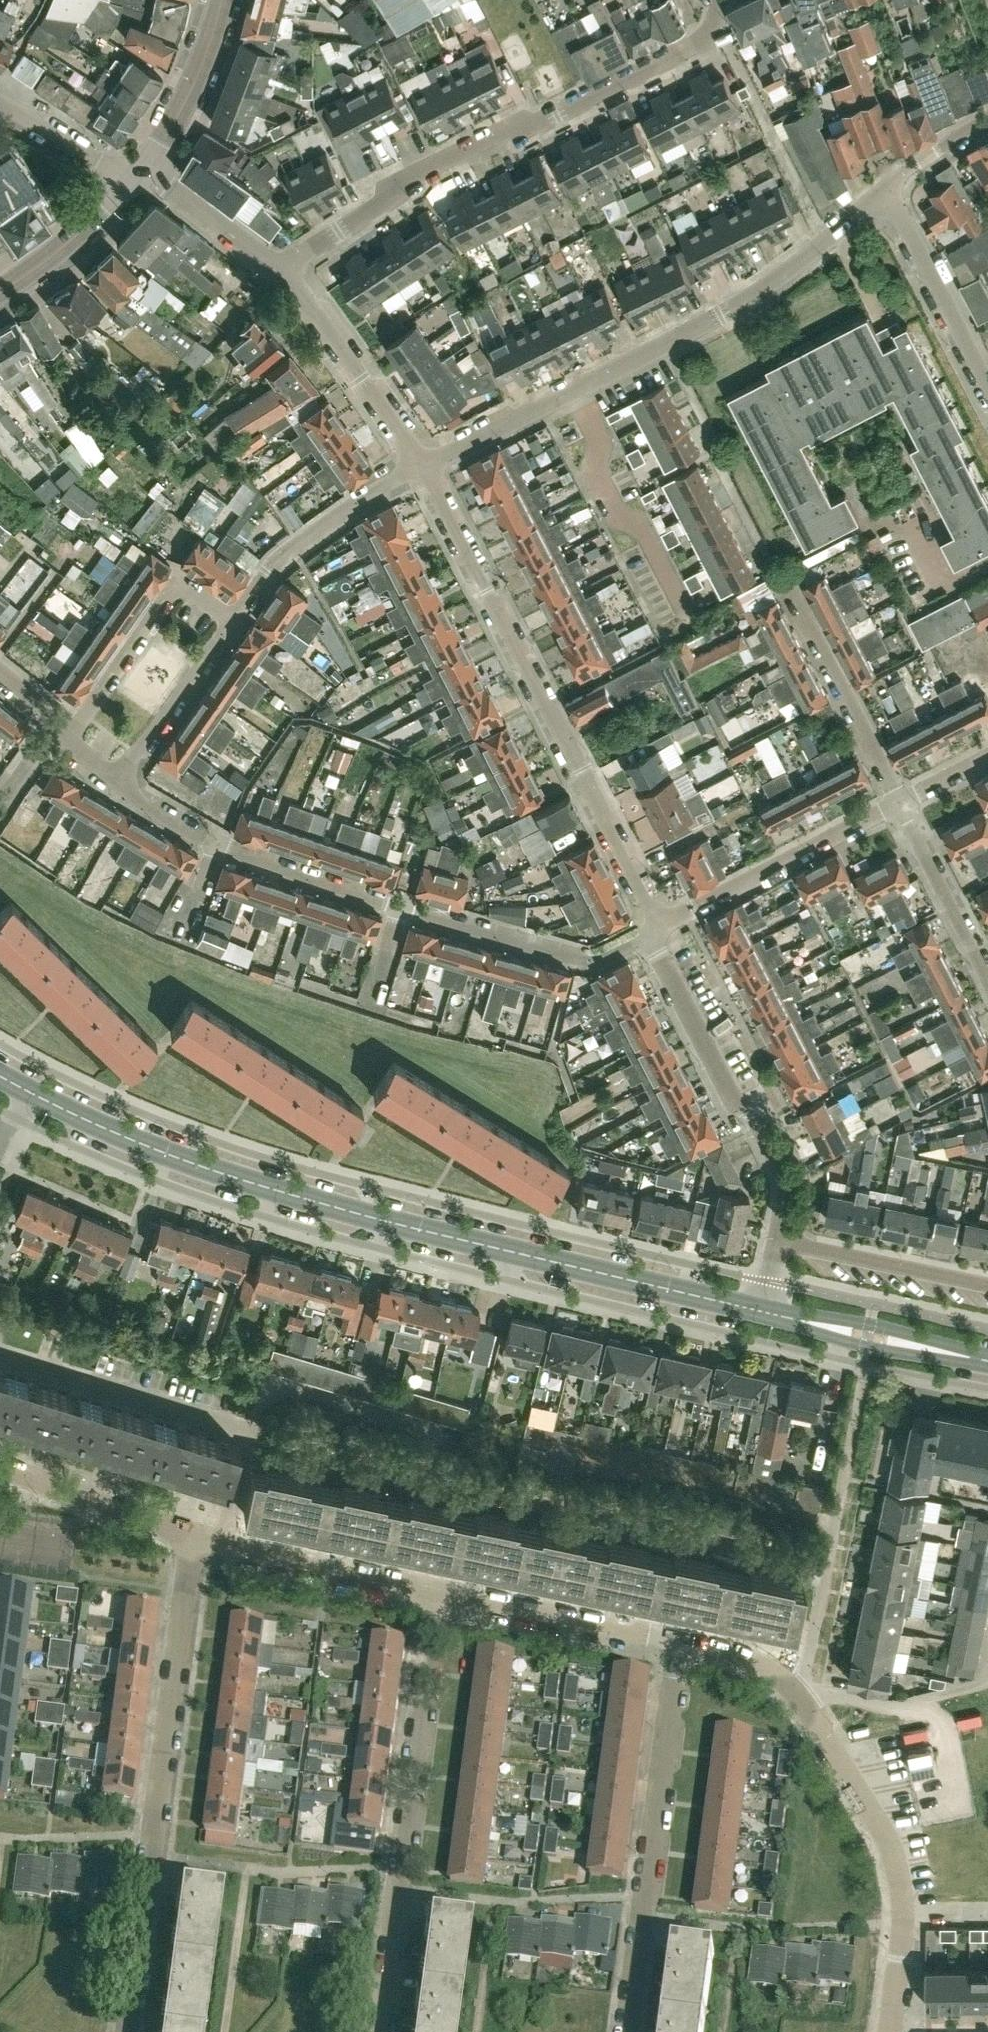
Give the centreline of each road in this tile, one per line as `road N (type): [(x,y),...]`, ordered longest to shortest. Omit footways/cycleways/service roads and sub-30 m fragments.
road 1 (tertiary): [(765,1303),(332,1203),(196,1162),(0,1078)]
road 2 (residential): [(409,461),(779,282),(887,186)]
road 3 (residential): [(662,922),(409,461)]
road 4 (residential): [(283,268),(321,236),(478,146),(695,44),(723,0)]
road 5 (residential): [(128,2031),(190,1535)]
road 6 (residential): [(379,2031),(432,1593)]
road 7 (residential): [(626,2031),(680,1644)]
road 8 (residential): [(888,2031),(901,1930),(886,1845),(795,1697)]
road 9 (residential): [(866,1359),(795,1697)]
road 10 (residential): [(651,938),(787,1190),(775,1245)]
road 11 (track): [(520,1450),(833,1519)]
road 12 (residential): [(651,938),(584,962),(399,908)]
road 13 (residential): [(662,922),(894,804)]
road 14 (residential): [(71,741),(180,581),(232,619)]
road 15 (residential): [(680,1644),(432,1593)]
road 16 (residential): [(432,1593),(190,1535)]
road 17 (residential): [(894,804),(785,588)]
road 18 (residential): [(232,619),(288,552),(409,461)]
road 19 (residential): [(409,461),(283,268)]
road 20 (tertiary): [(987,1352),(765,1303)]
road 21 (residential): [(987,388),(887,186)]
road 22 (residential): [(987,1282),(775,1245)]
road 23 (residential): [(987,987),(894,804)]
road 24 (residential): [(190,1535),(0,1462)]
road 25 (residential): [(117,781),(232,619)]
road 26 (residential): [(399,908),(216,845)]
road 27 (unclassified): [(150,160),(199,62),(217,0)]
road 28 (residential): [(283,268),(150,160)]
road 29 (unclassified): [(0,293),(101,225),(131,191)]
road 30 (residential): [(131,191),(0,101)]
road 31 (residential): [(795,1697),(736,1656),(680,1644)]
road 32 (residential): [(887,186),(987,119)]

